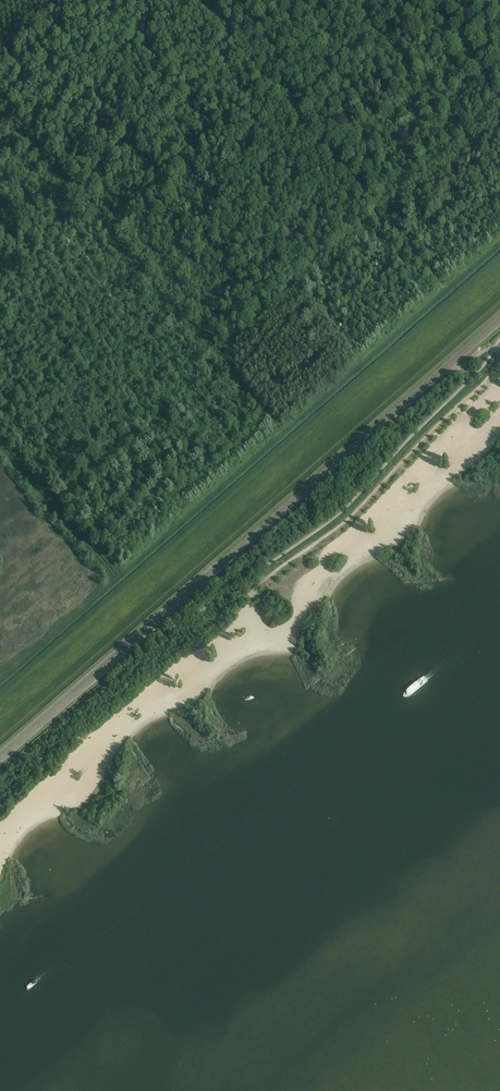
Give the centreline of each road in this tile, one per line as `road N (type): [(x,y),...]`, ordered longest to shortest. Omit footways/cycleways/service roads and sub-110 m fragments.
road 1 (tertiary): [(0,757),(499,320)]
road 2 (track): [(498,349),(491,374),(357,510),(249,594)]

